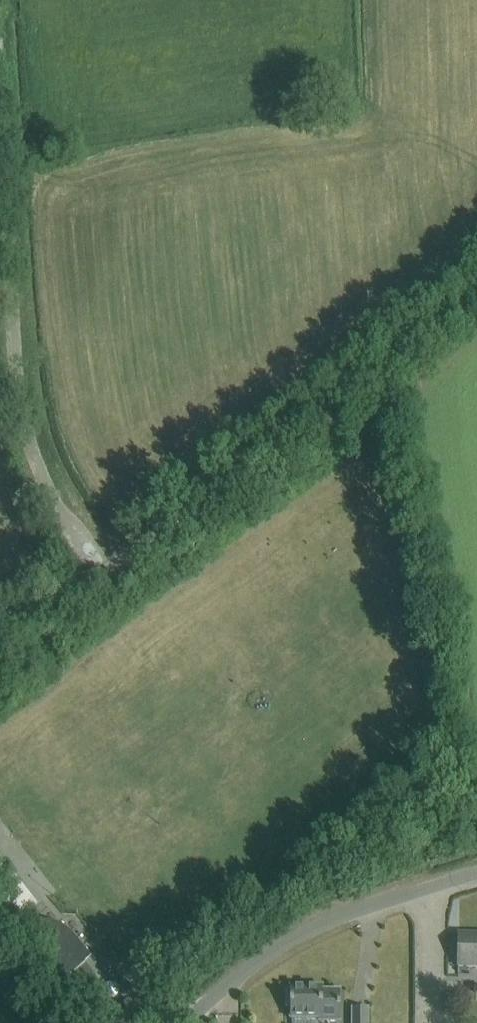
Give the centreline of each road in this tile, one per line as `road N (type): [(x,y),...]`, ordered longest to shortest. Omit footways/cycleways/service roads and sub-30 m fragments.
road 1 (tertiary): [(0,658),(476,308)]
road 2 (unclassified): [(70,520),(34,454),(18,383),(0,85)]
road 3 (unclassified): [(186,1022),(310,929),(476,873)]

